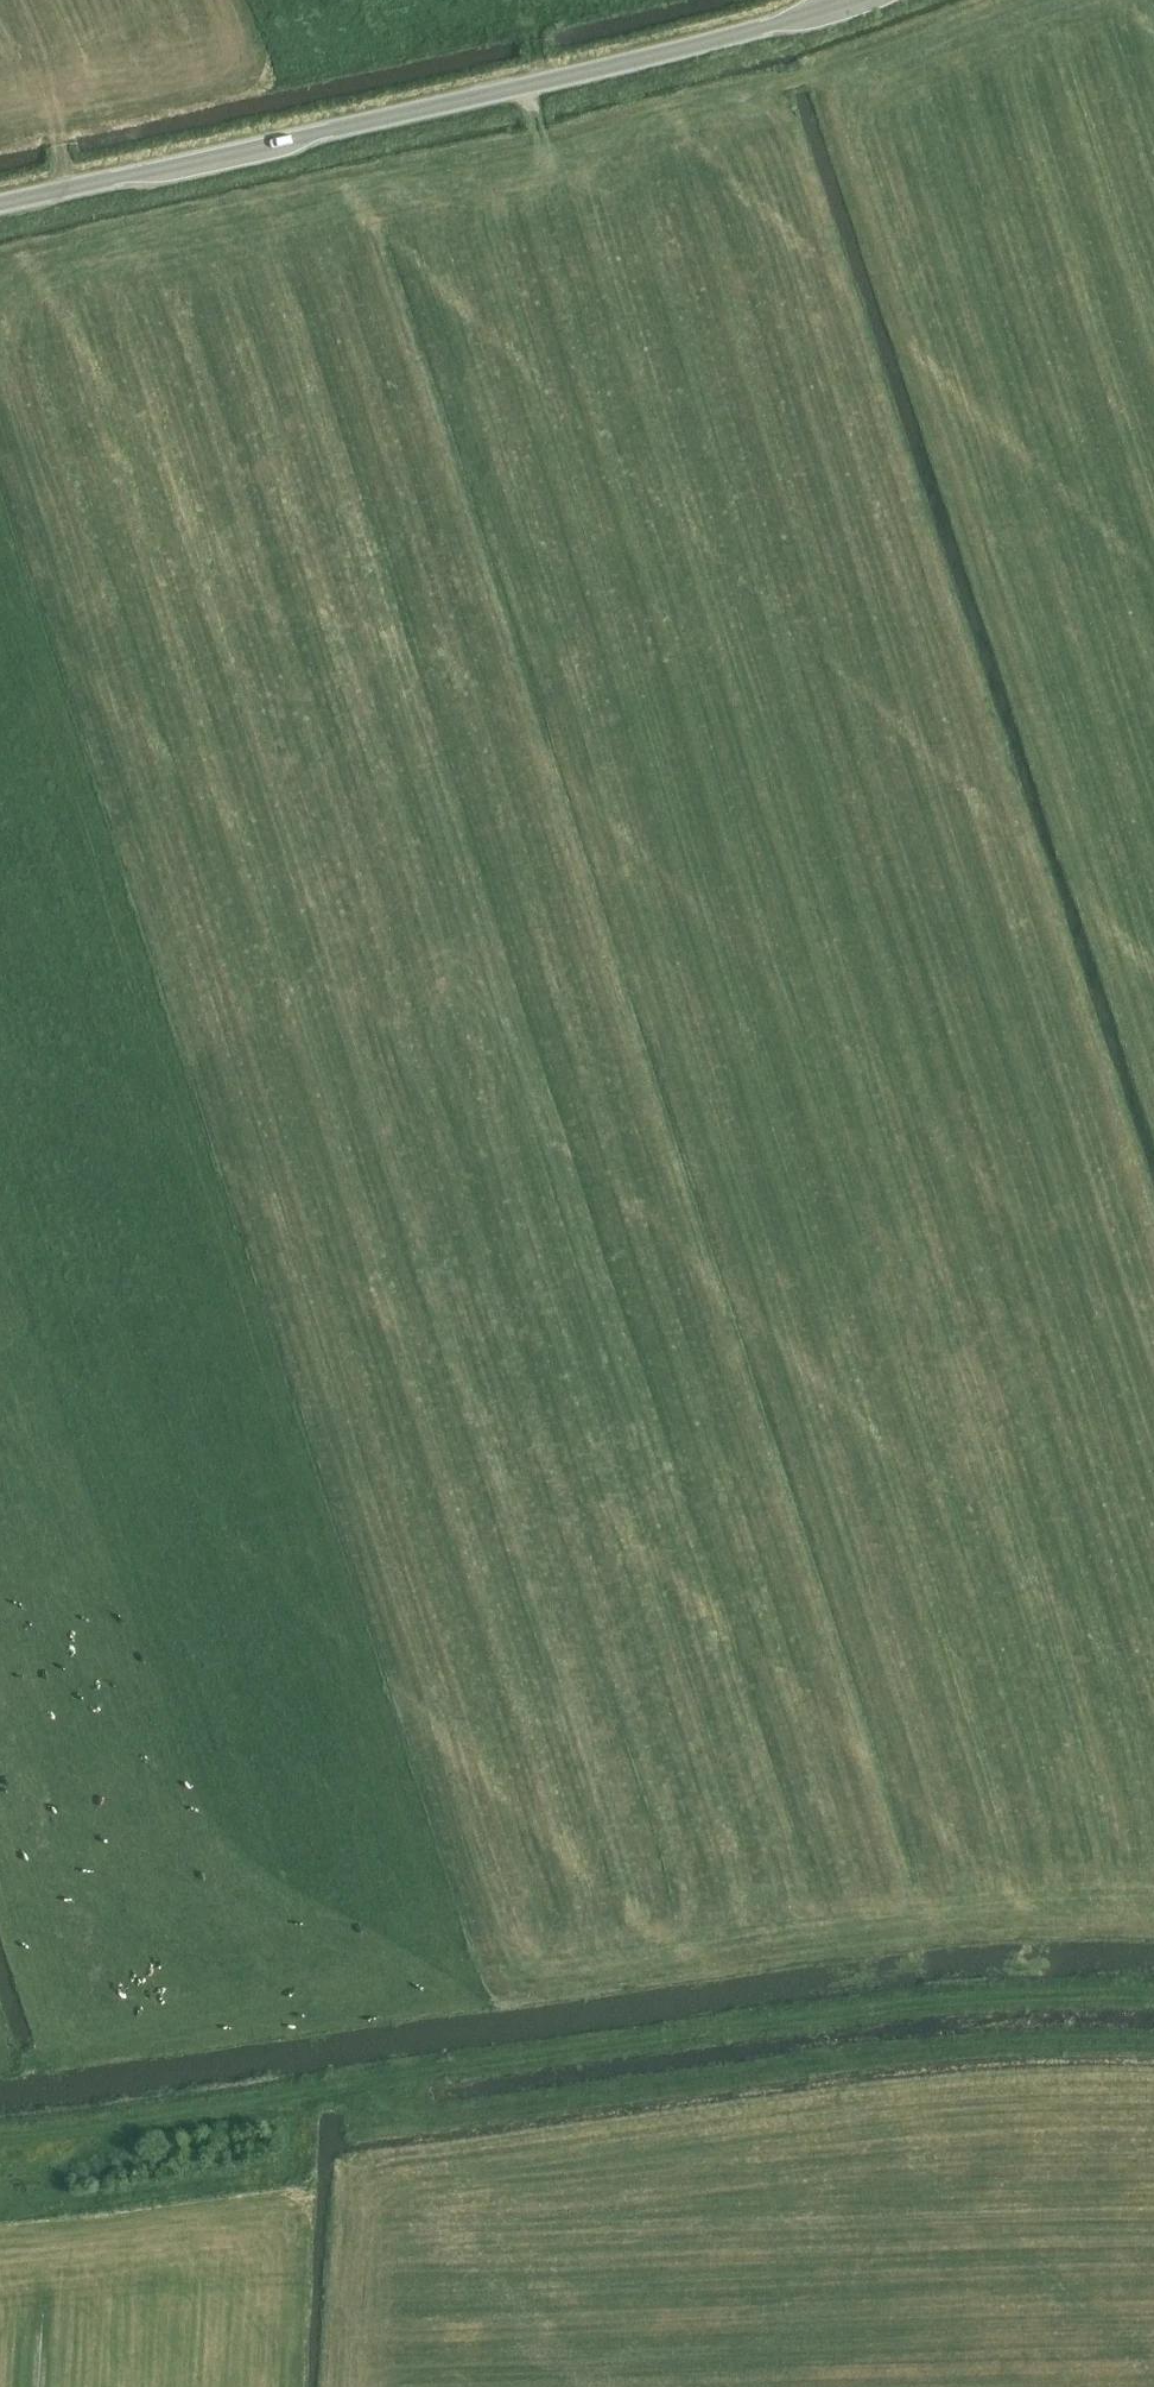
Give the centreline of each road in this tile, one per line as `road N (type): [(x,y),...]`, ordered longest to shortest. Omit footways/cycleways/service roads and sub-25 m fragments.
road 1 (unclassified): [(0,209),(653,60),(868,0)]

